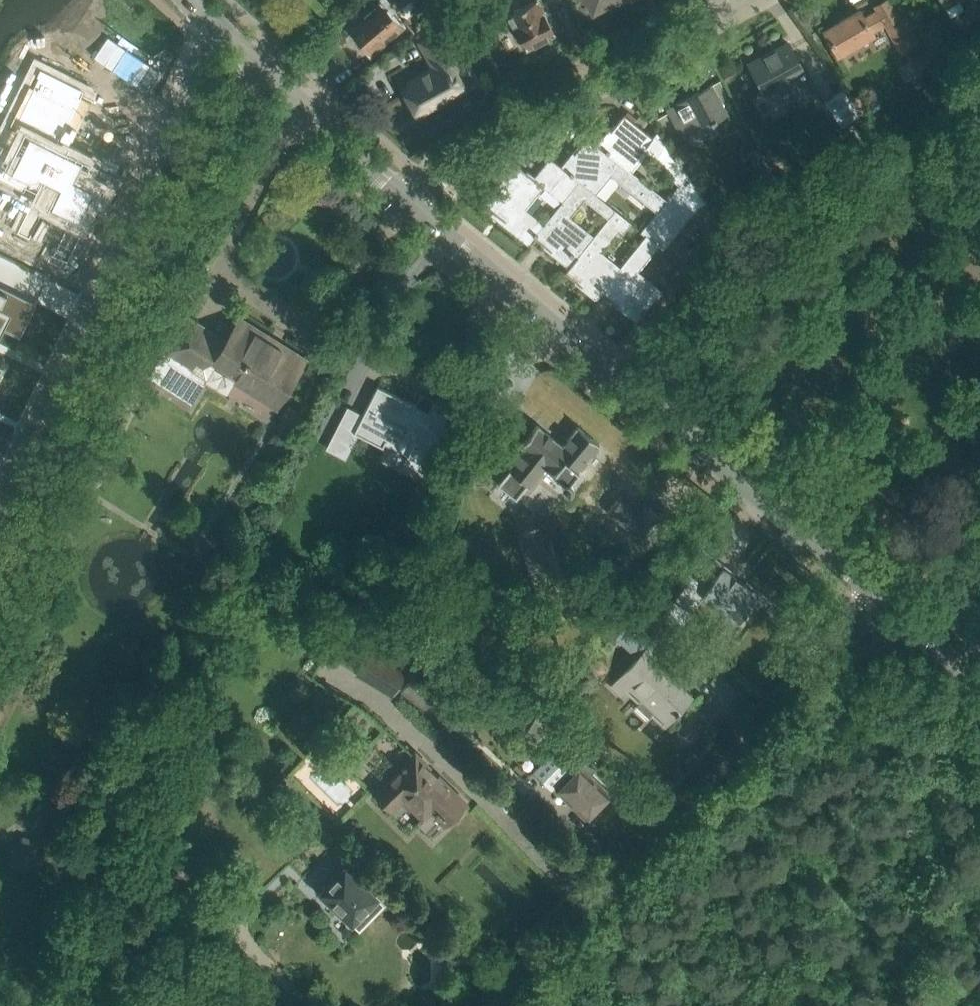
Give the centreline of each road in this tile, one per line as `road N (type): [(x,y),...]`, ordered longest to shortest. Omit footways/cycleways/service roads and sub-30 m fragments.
road 1 (tertiary): [(882,596),(407,201)]
road 2 (residential): [(255,61),(0,586)]
road 3 (unclassified): [(495,1005),(882,596)]
road 4 (residential): [(407,201),(726,19)]
road 5 (tertiary): [(407,201),(255,61)]
road 6 (tertiary): [(979,689),(882,596)]

